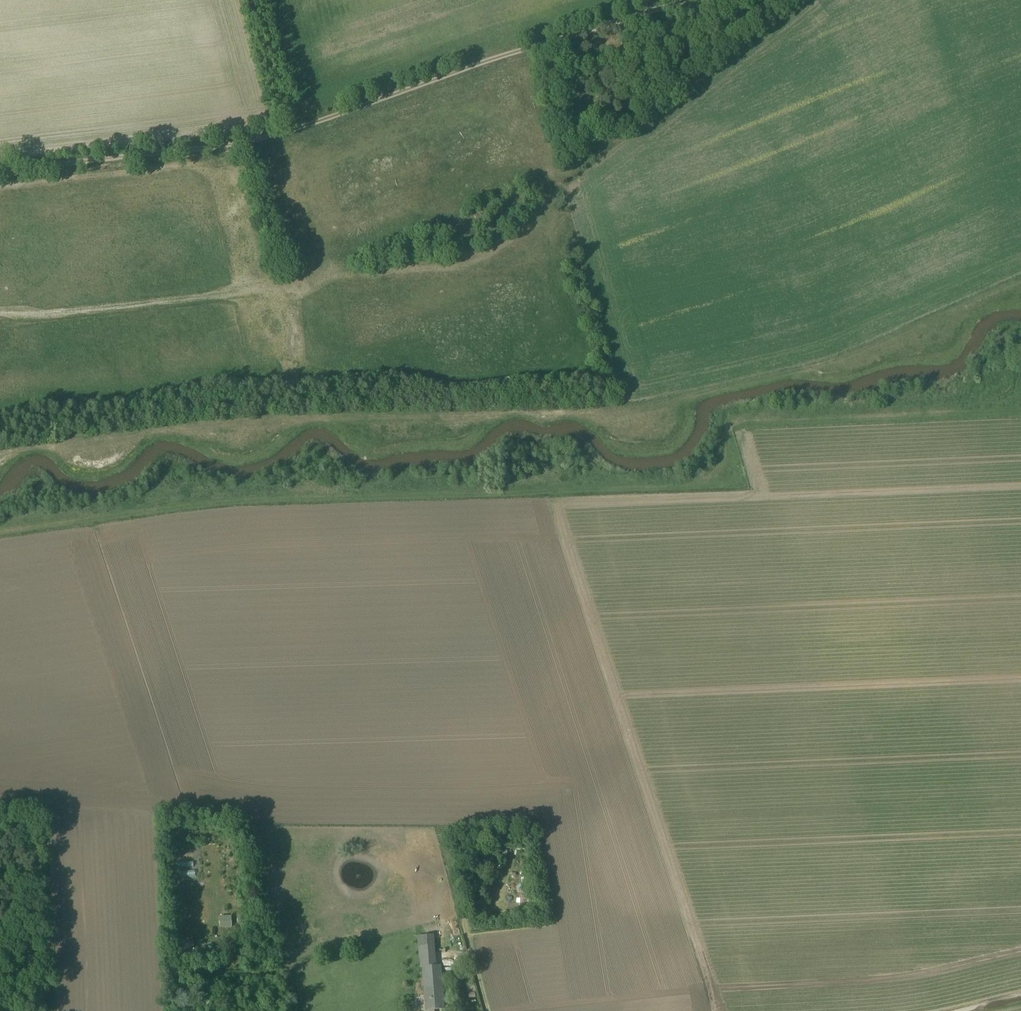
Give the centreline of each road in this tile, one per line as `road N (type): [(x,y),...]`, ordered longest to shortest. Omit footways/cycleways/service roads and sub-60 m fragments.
road 1 (track): [(0,169),(252,140),(673,0)]

